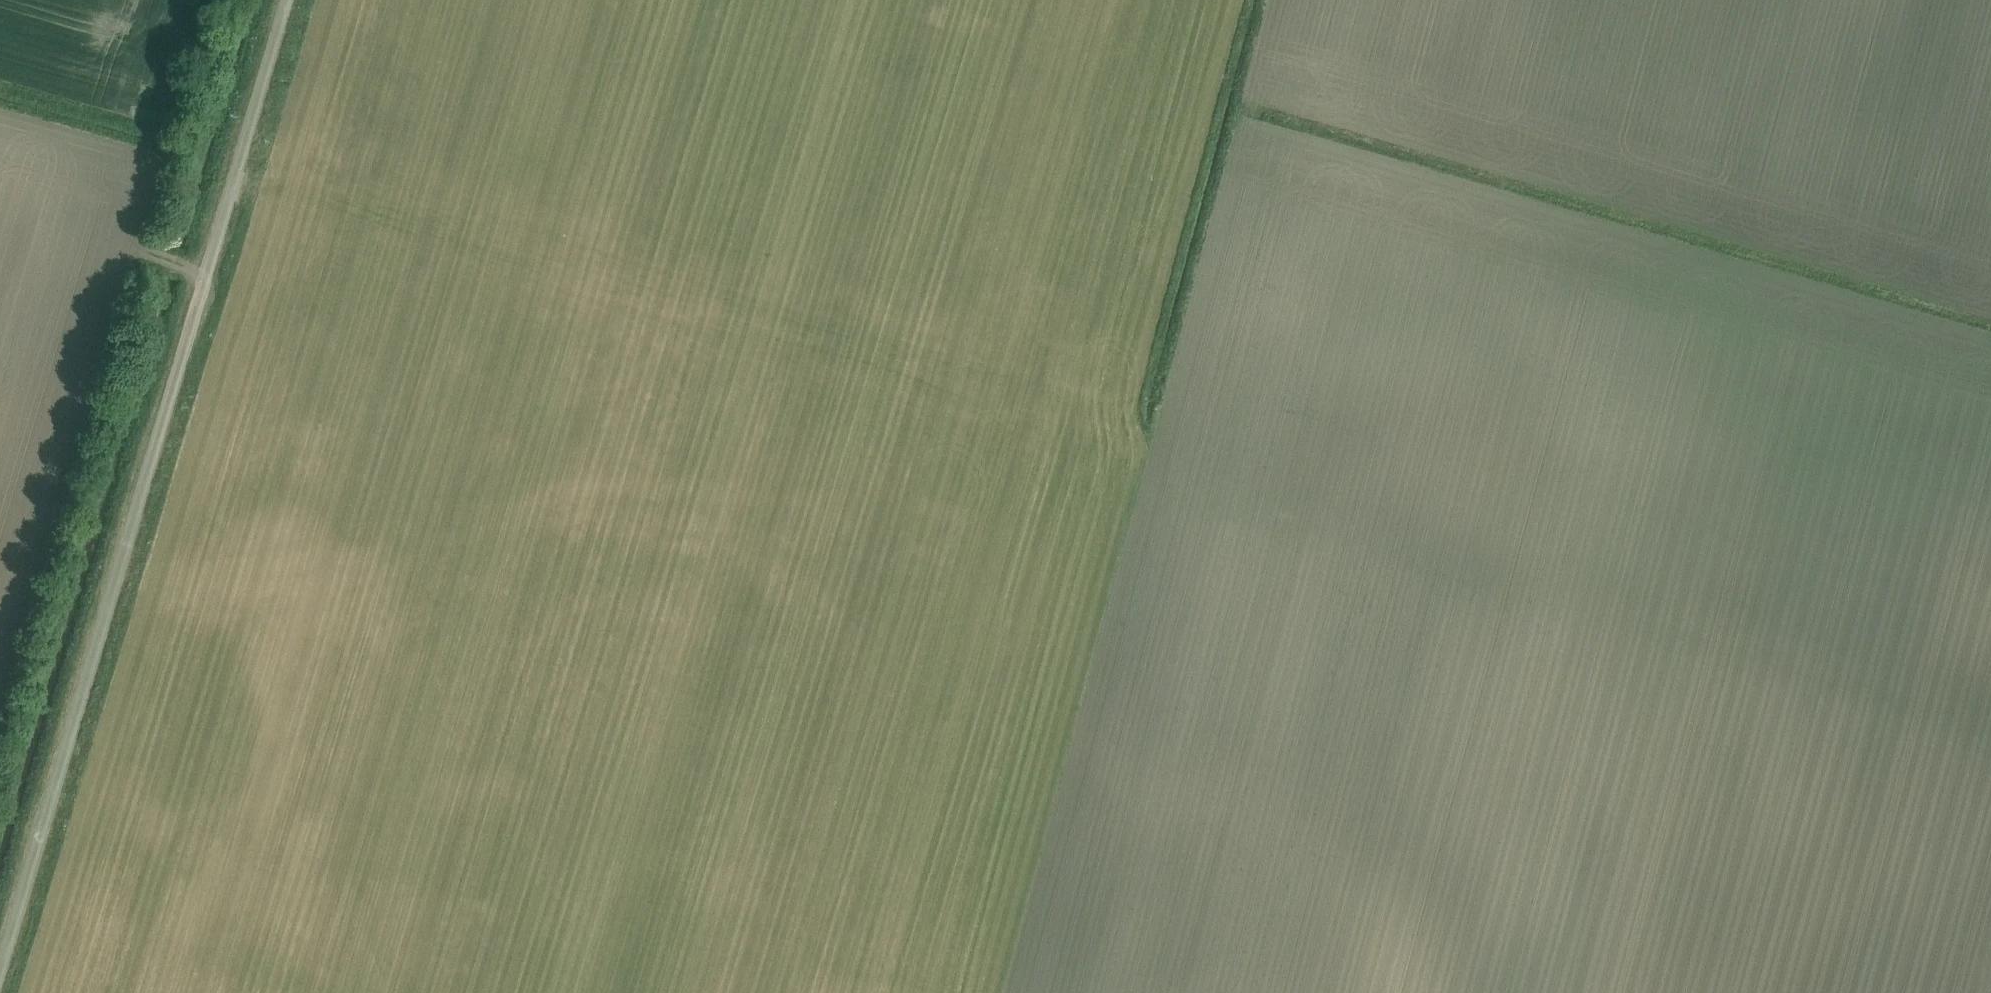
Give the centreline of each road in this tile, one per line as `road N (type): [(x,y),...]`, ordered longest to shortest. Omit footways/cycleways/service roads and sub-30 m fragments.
road 1 (unclassified): [(291,0),(0,982)]

